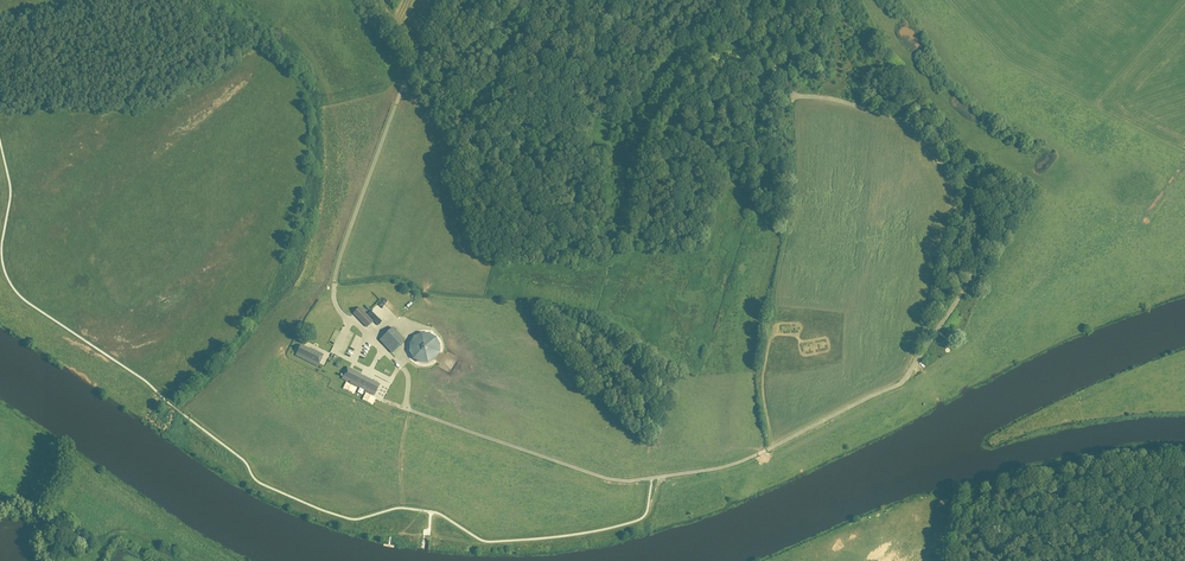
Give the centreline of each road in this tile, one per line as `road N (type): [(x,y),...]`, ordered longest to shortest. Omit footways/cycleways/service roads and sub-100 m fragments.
road 1 (unclassified): [(769,0),(761,42),(793,97),(906,122),(950,180),(955,206),(937,245),(969,278),(904,380),(737,463),(631,481),(406,409)]
road 2 (unclassified): [(350,320),(335,302),(335,276),(403,85),(434,44),(489,0)]
road 3 (track): [(790,226),(763,380),(773,447)]

